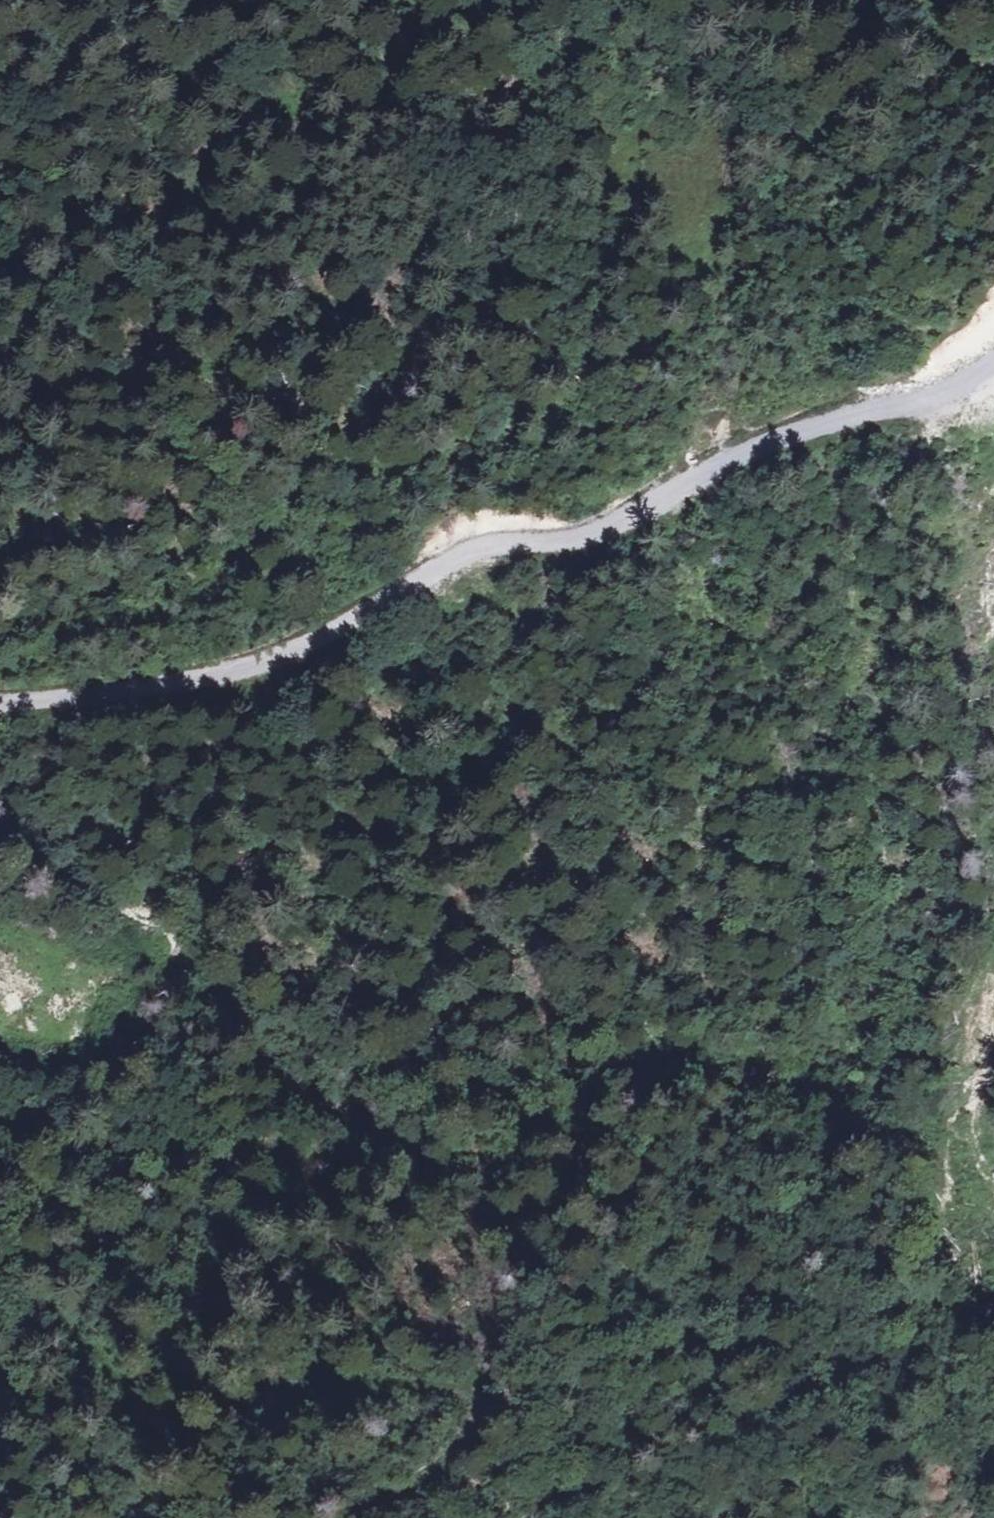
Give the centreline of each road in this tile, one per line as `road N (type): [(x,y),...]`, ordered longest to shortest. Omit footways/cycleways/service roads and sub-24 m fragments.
road 1 (track): [(993,384),(872,411),(740,456),(629,524),(417,591),(284,660),(147,692),(0,705)]
road 2 (track): [(378,1517),(463,1454),(461,1419)]

